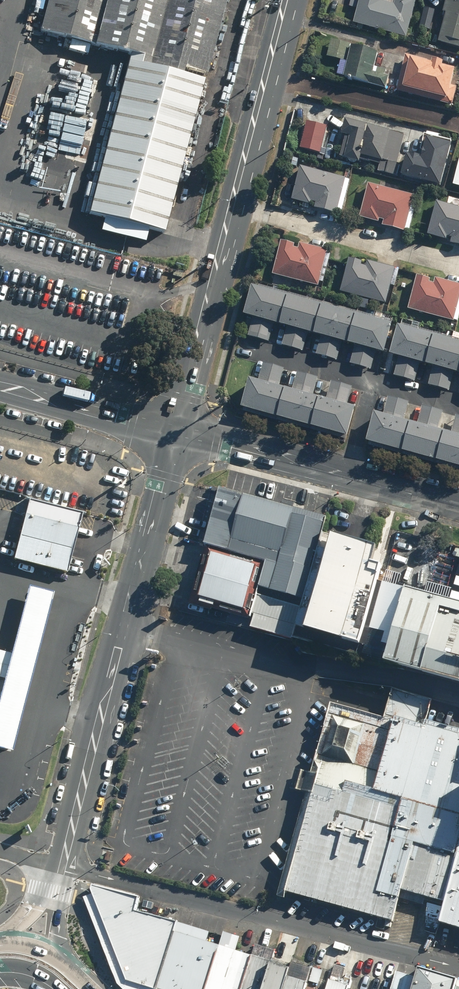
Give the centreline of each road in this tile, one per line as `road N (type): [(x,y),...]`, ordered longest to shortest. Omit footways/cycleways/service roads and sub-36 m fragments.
road 1 (secondary): [(172,432),(101,715)]
road 2 (residential): [(231,206),(458,264)]
road 3 (secondary): [(231,206),(172,432)]
road 4 (secondary): [(285,0),(231,206)]
road 5 (residential): [(349,478),(172,432)]
road 6 (residential): [(172,432),(0,387)]
road 7 (secondary): [(53,865),(79,757),(101,715)]
road 8 (tertiary): [(101,715),(101,765),(74,870)]
road 9 (residential): [(252,350),(372,383)]

